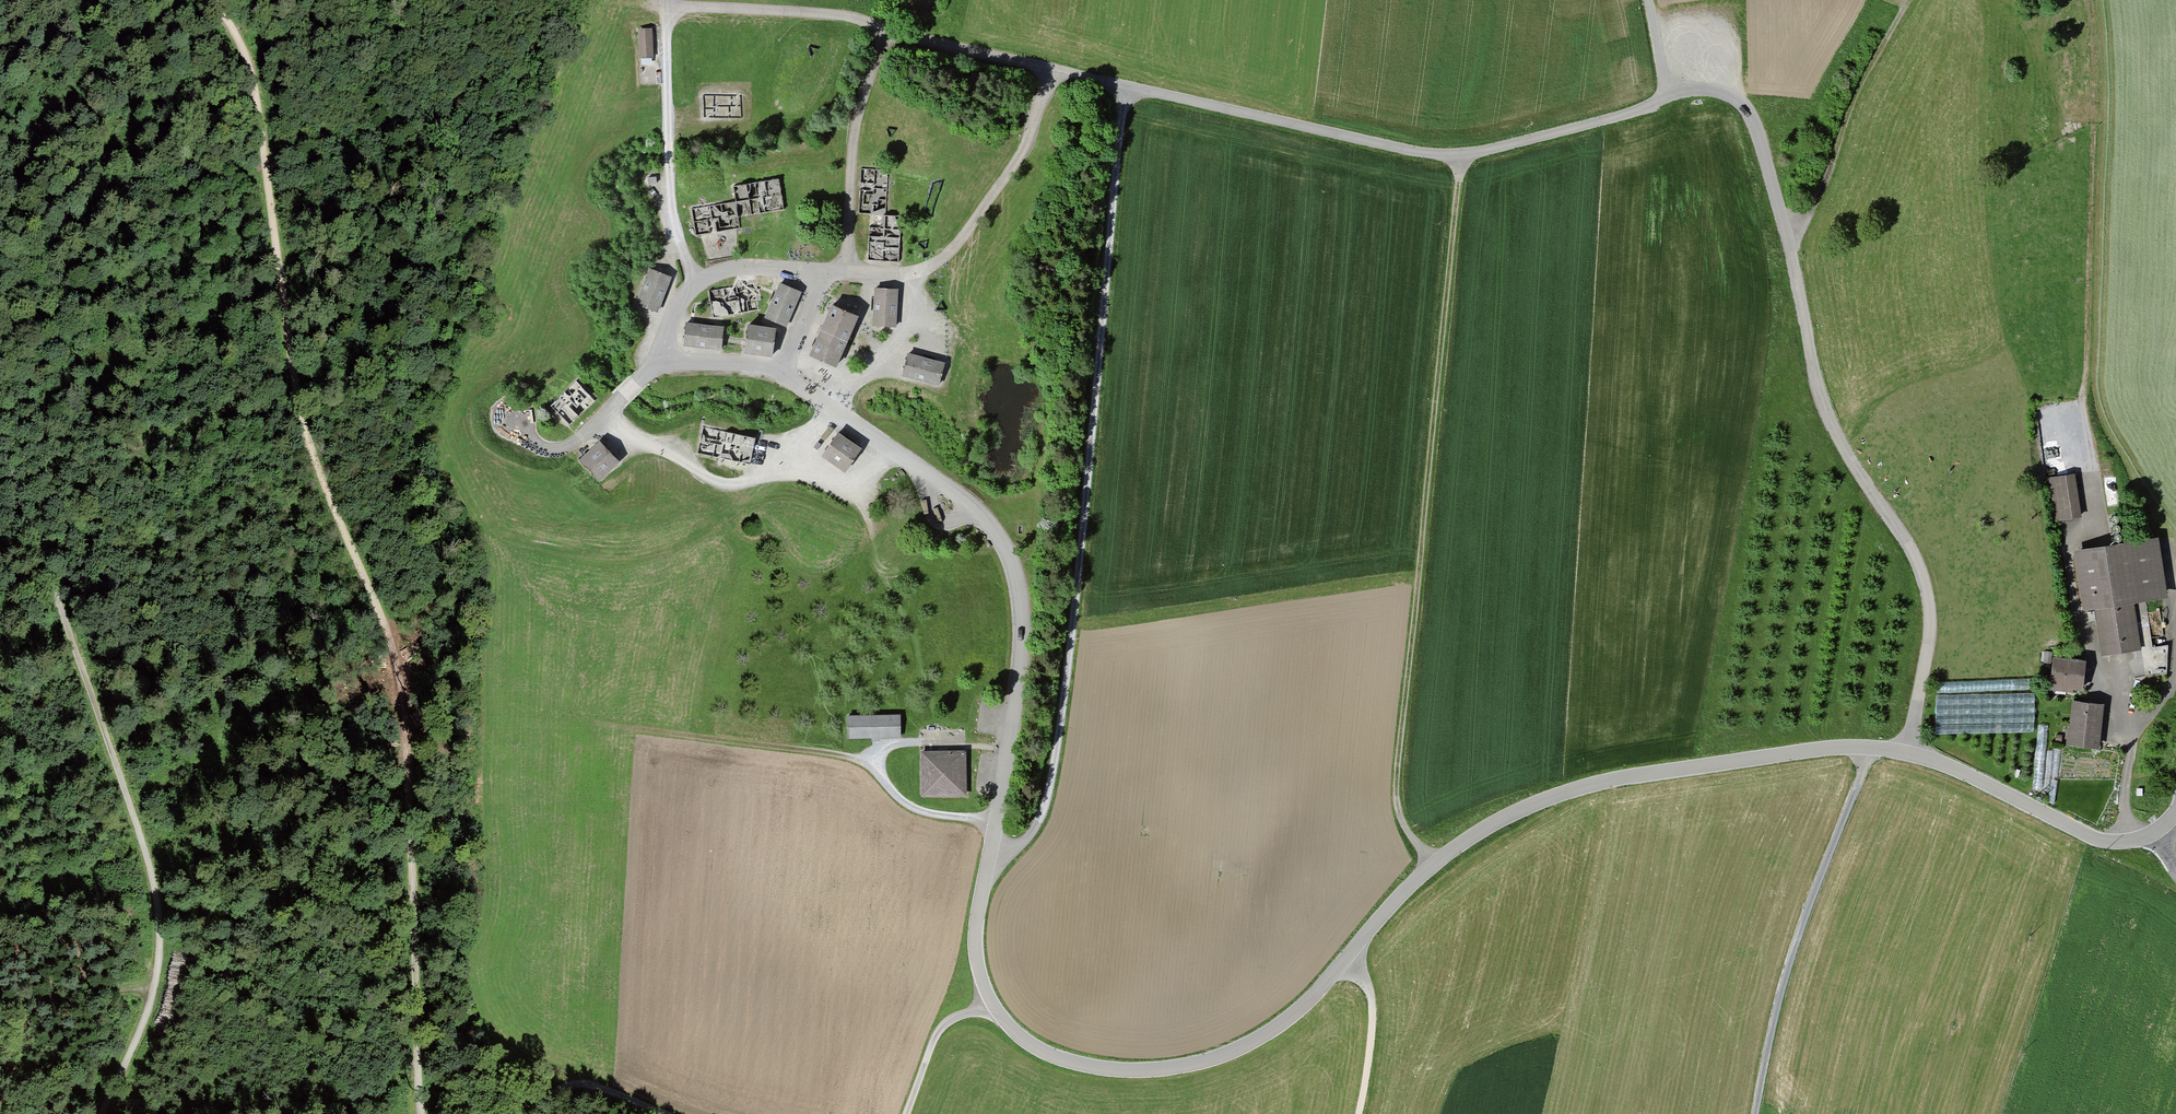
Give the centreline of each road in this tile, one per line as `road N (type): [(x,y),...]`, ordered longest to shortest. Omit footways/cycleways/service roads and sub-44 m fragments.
road 1 (track): [(213,0),(250,69),(302,431),(396,665),(426,1113)]
road 2 (track): [(1907,753),(1930,630),(1920,570),(1823,406),(1751,110),(1723,88),(1669,91),(1652,0)]
road 3 (track): [(990,852),(1031,835),(1054,764),(1075,637),(1127,88)]
road 4 (track): [(1462,156),(1395,793),(1430,863)]
road 5 (track): [(99,1113),(141,1014),(155,929),(148,873),(0,435)]
road 6 (track): [(1127,88),(1462,156),(1638,109),(1669,91)]
road 7 (track): [(667,8),(848,16),(1127,88)]
road 8 (track): [(2084,460),(2094,48),(2088,0)]
road 9 (track): [(996,820),(913,807),(869,766),(844,756),(621,728)]
road 10 (track): [(1764,1113),(1862,747)]
road 11 (track): [(607,413),(725,484),(784,469),(849,478),(889,444)]
road 12 (track): [(700,282),(672,213),(667,8)]
road 13 (track): [(1911,0),(1864,74),(1817,206),(1786,233)]
road 14 (track): [(910,272),(915,307),(893,360),(859,370),(837,405)]
road 15 (track): [(1346,958),(1373,1006),(1358,1113)]
road 16 (track): [(667,1113),(587,1083),(519,1113)]
road 17 (track): [(997,1010),(941,1028),(905,1113)]
road 18 (track): [(144,993),(0,1008)]

